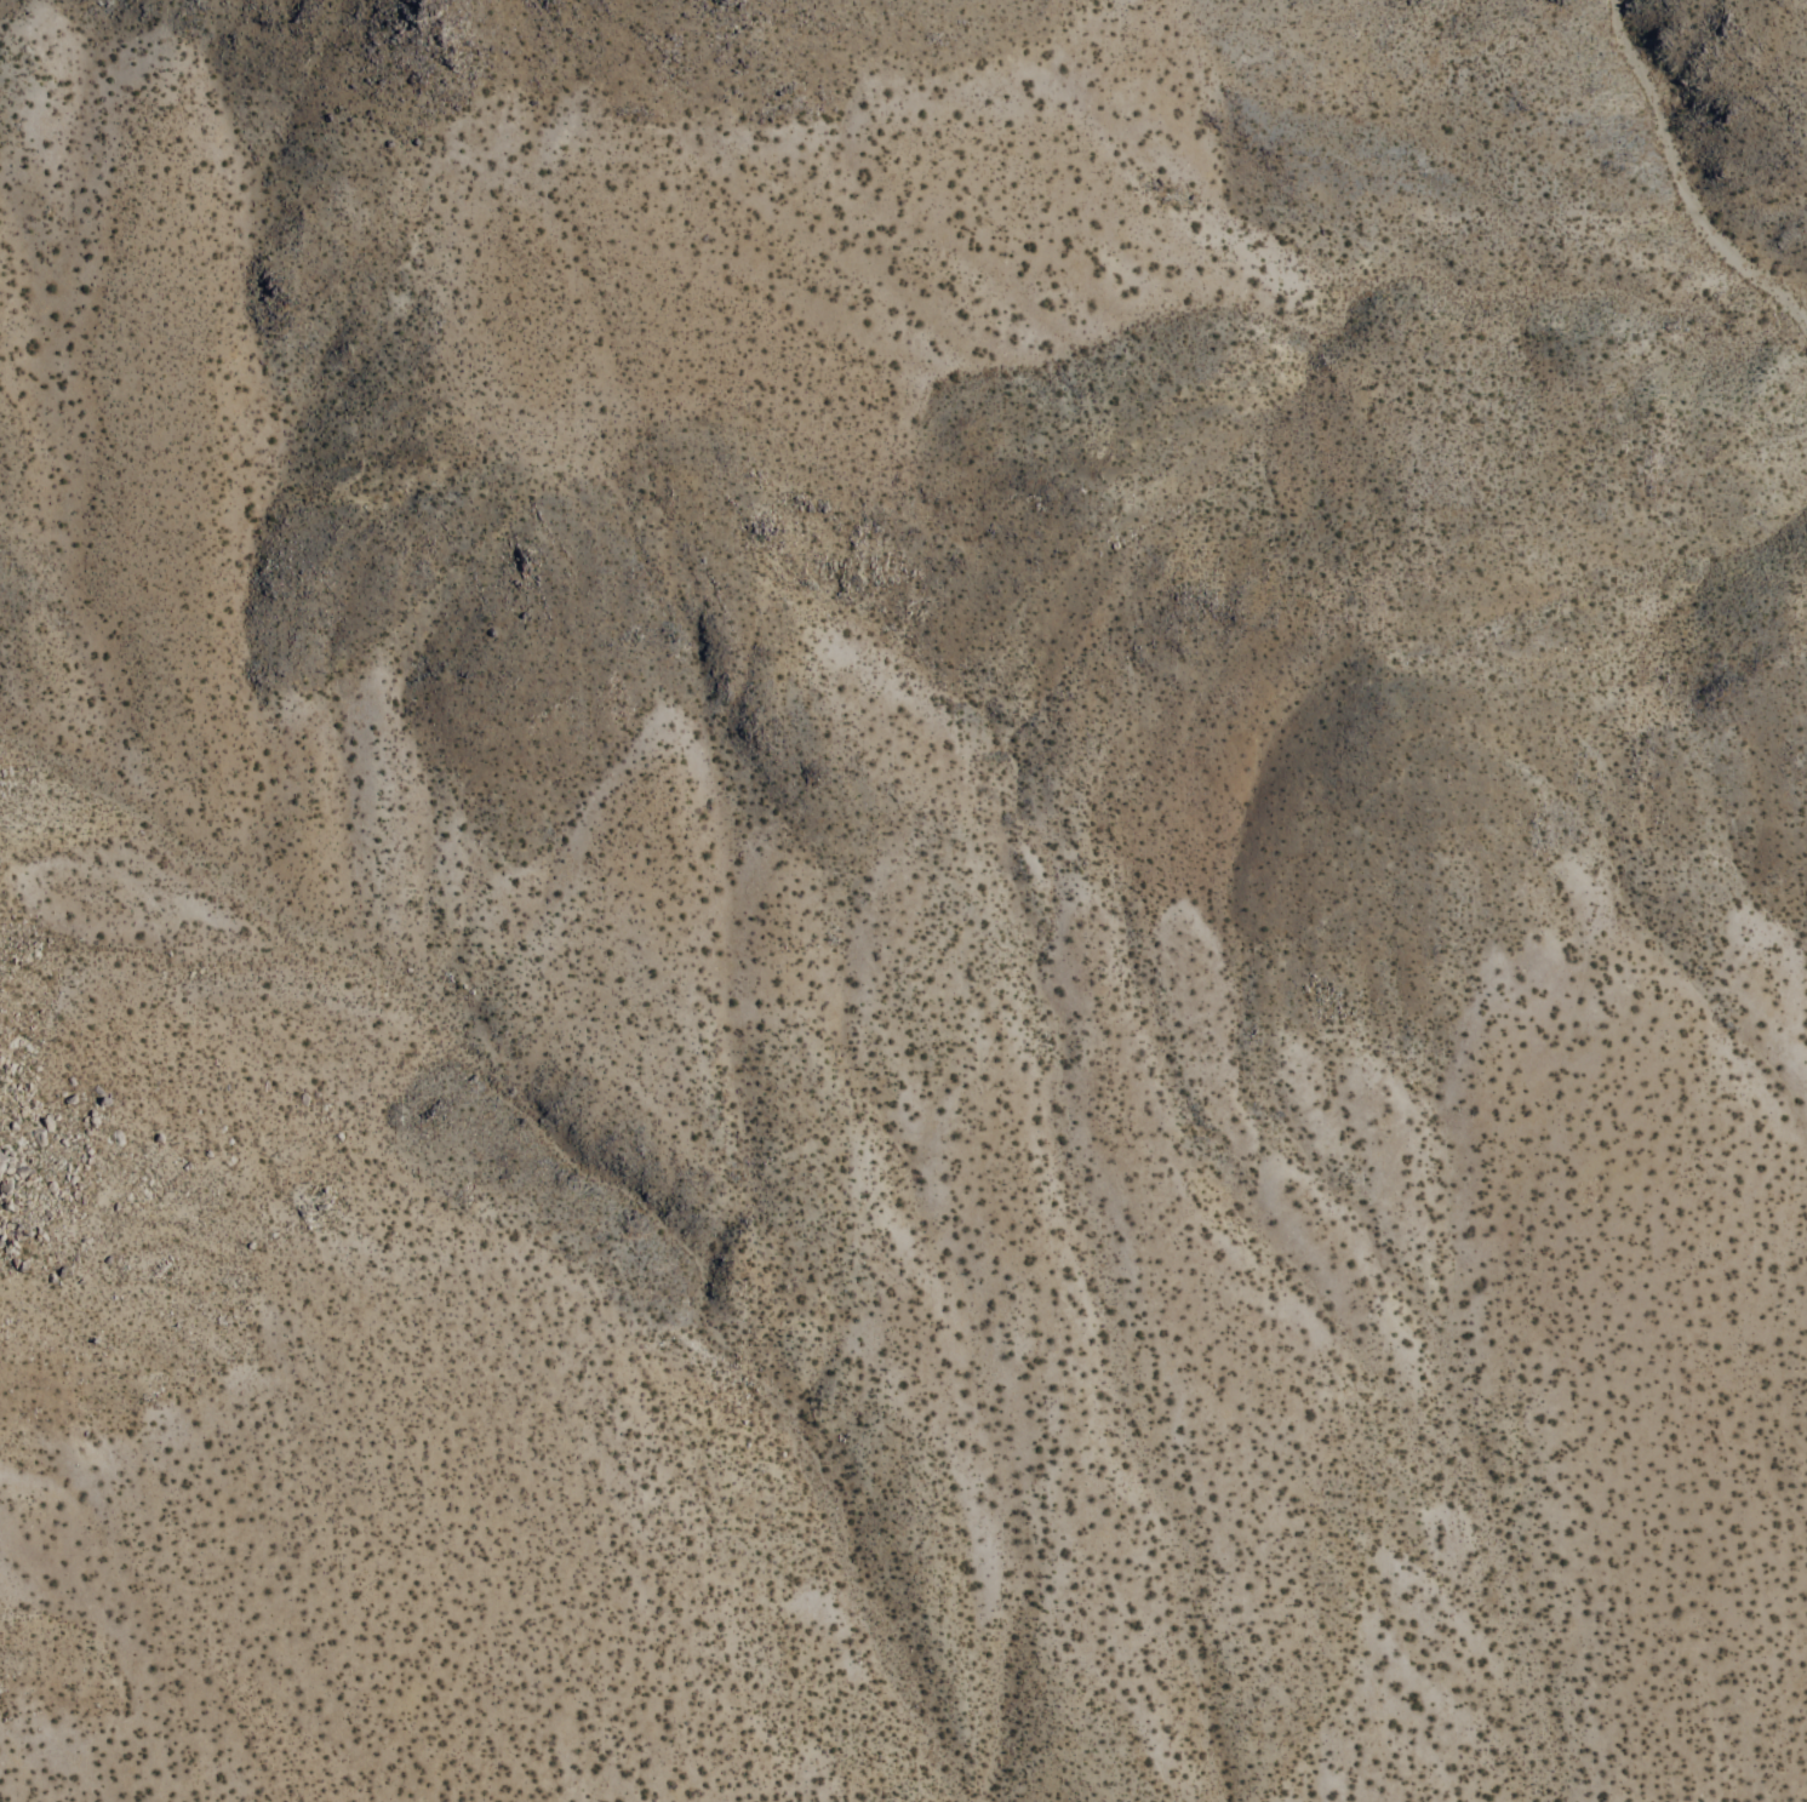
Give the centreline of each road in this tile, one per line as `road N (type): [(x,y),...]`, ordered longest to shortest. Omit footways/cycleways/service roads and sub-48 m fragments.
road 1 (residential): [(1806,339),(1697,229),(1610,0)]

